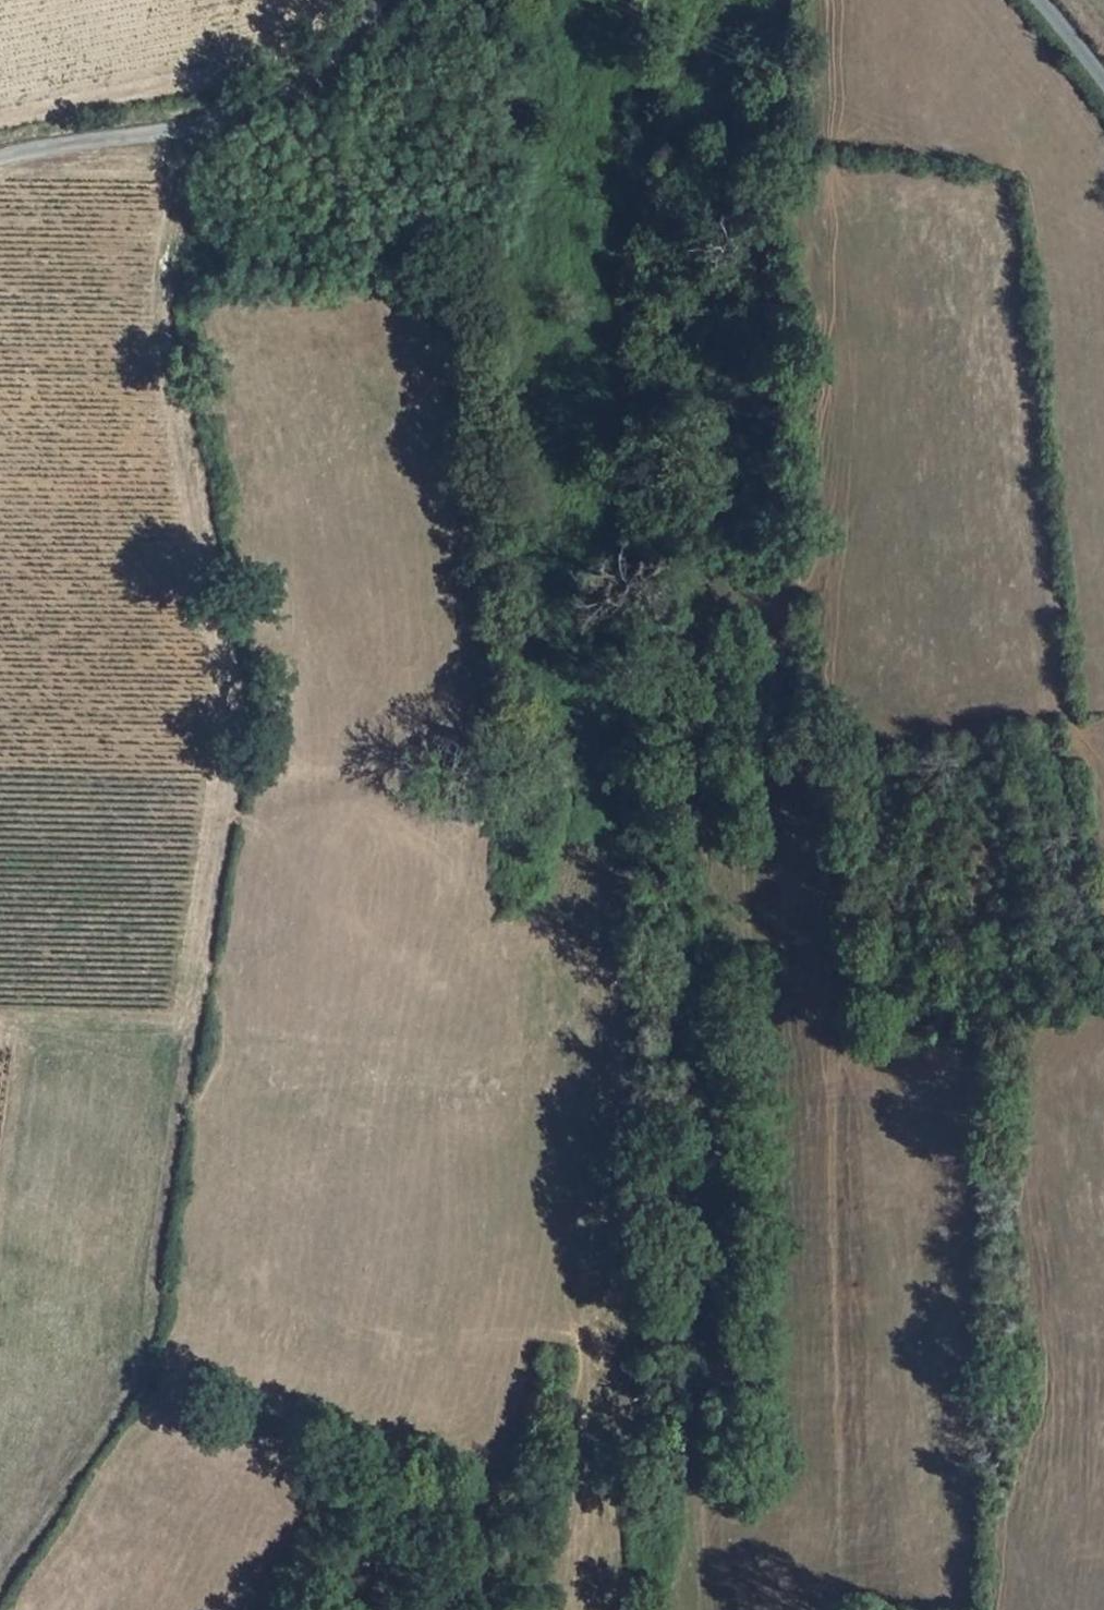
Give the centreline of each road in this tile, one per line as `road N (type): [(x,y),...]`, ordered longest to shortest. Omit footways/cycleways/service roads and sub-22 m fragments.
road 1 (unclassified): [(0,155),(259,108),(355,36),(374,0)]

